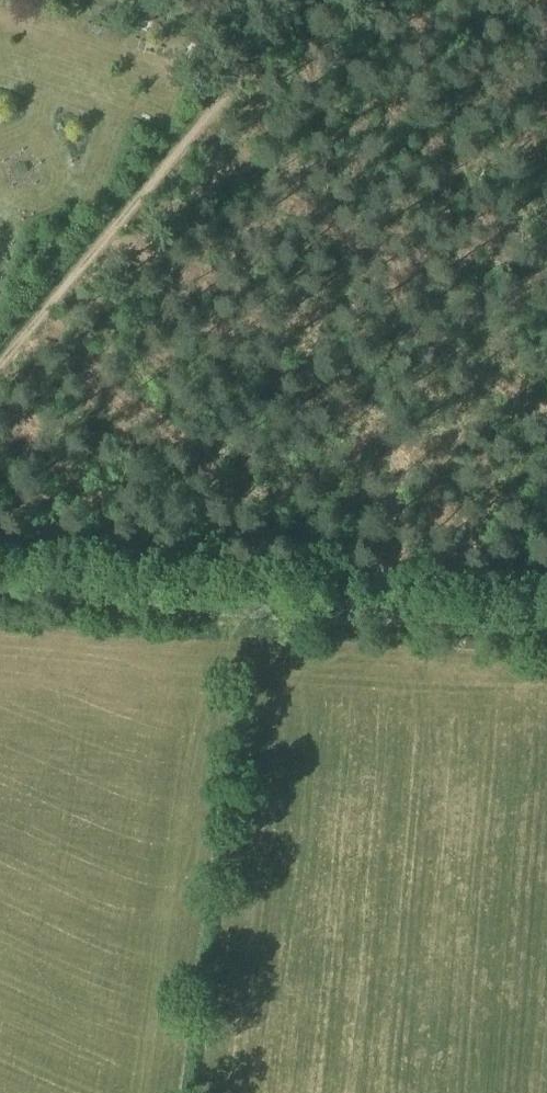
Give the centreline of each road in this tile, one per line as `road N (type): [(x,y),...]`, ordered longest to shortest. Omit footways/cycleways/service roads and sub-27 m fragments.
road 1 (unclassified): [(546,626),(0,586)]
road 2 (track): [(0,362),(302,0)]

